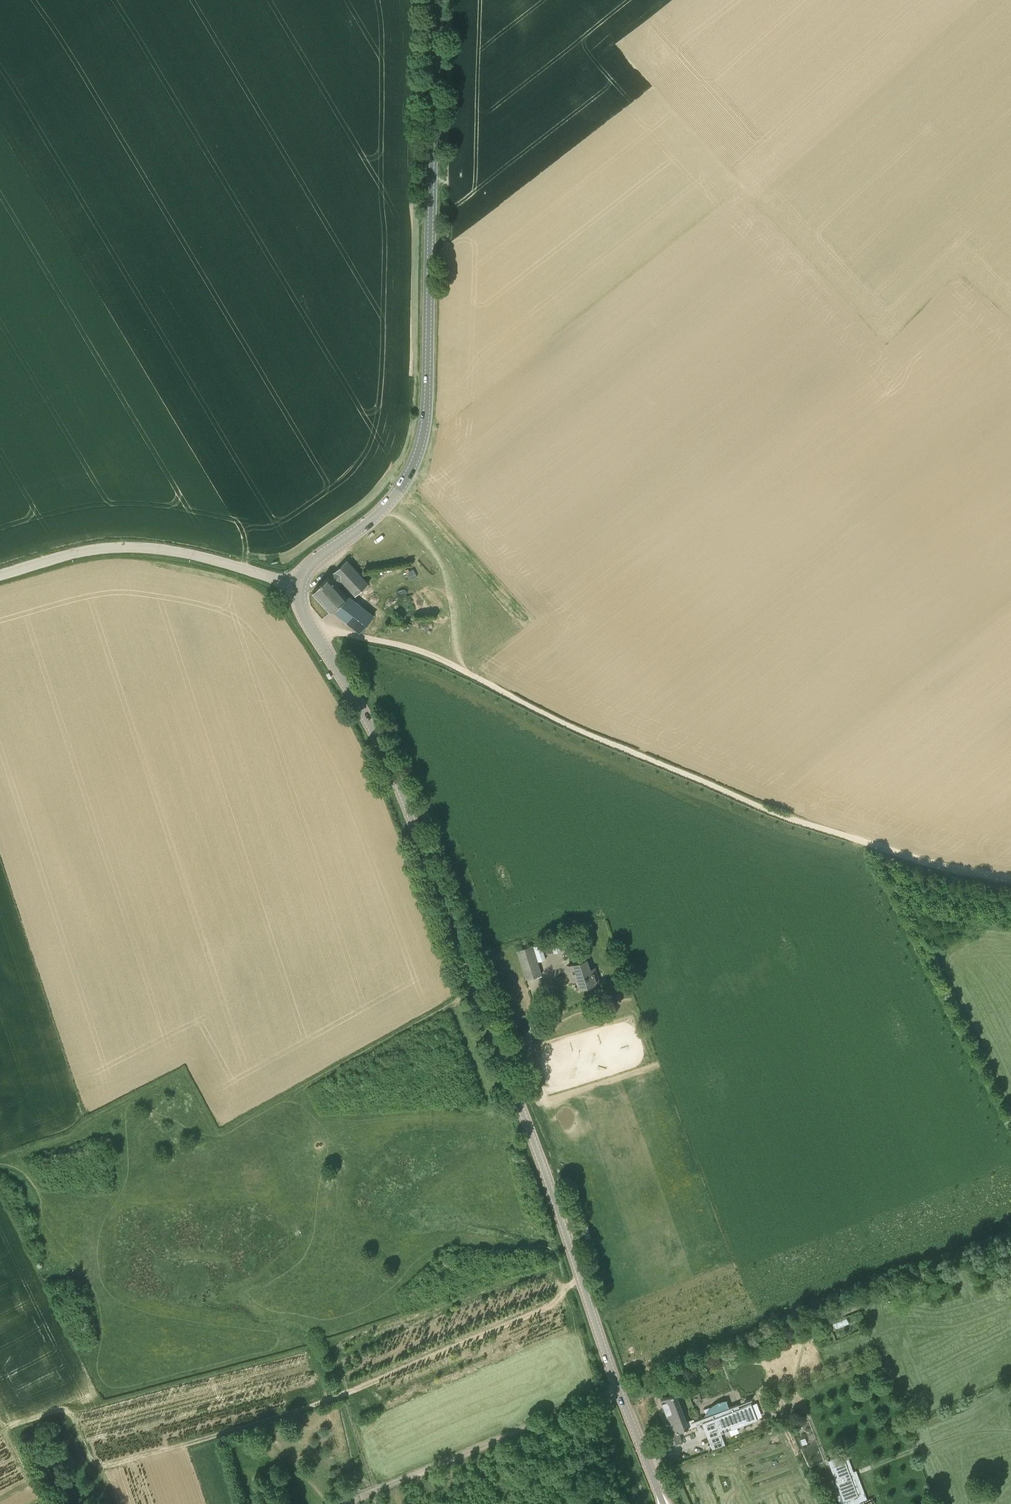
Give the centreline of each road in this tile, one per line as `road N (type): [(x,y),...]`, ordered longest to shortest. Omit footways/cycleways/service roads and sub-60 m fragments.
road 1 (tertiary): [(664,1503),(399,785),(303,612),(299,586)]
road 2 (track): [(316,634),(329,629),(412,648),(777,814),(929,863),(1010,878)]
road 3 (tertiary): [(299,586),(312,563),(387,504),(421,441),(435,0)]
road 4 (unclassified): [(0,575),(83,551),(137,547),(299,586)]

